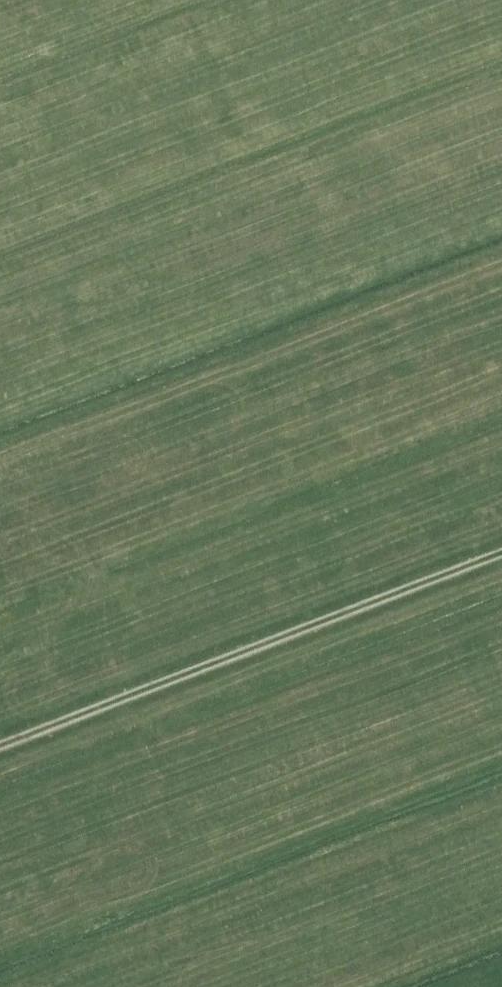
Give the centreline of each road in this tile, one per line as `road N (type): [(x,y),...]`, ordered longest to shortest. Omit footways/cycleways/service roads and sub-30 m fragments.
road 1 (track): [(501,557),(0,750)]

